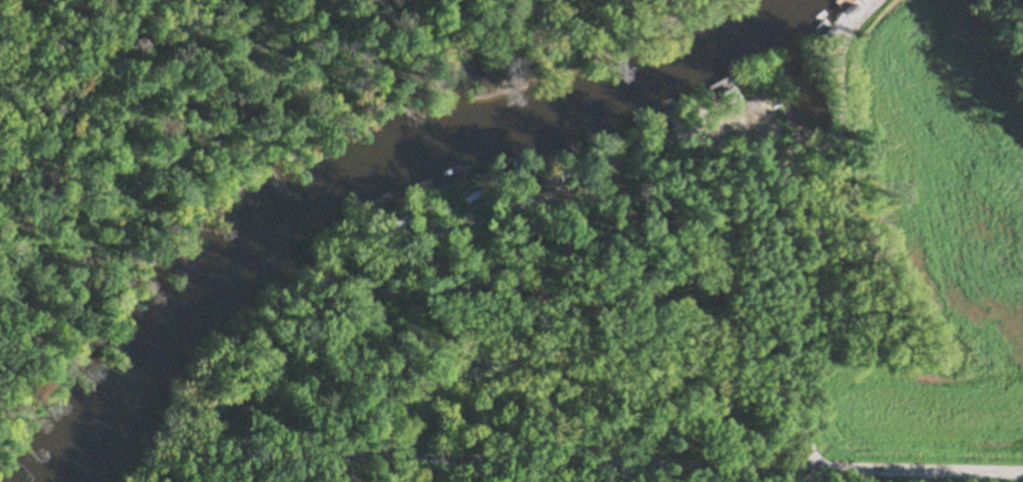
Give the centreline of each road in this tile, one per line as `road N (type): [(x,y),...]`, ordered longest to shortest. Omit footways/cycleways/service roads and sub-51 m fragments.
road 1 (residential): [(180,481),(252,457),(1022,474)]
road 2 (residential): [(411,225),(597,174),(780,100),(878,20),(890,0)]

